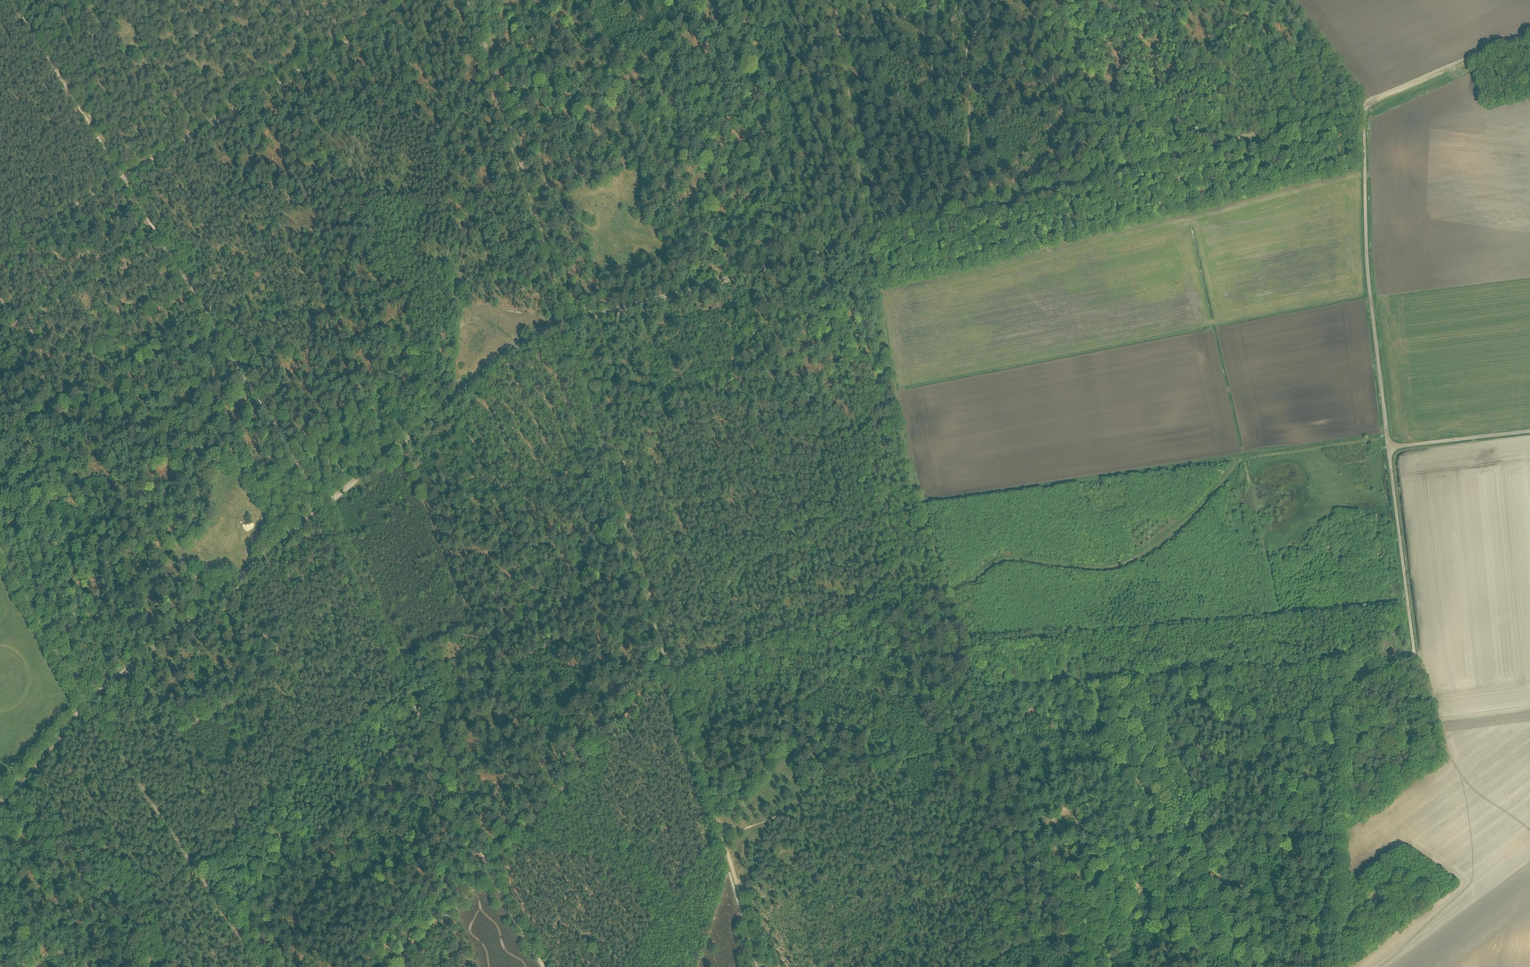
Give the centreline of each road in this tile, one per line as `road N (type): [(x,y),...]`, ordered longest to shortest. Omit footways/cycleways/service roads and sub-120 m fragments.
road 1 (track): [(325,507),(539,334),(869,243)]
road 2 (track): [(967,215),(1364,106),(1529,36)]
road 3 (track): [(0,252),(415,0)]
road 4 (track): [(670,676),(401,966)]
road 5 (track): [(983,691),(1340,666),(1347,699)]
road 6 (track): [(1347,699),(1319,727),(1290,801),(1218,858),(1139,892),(1106,966)]
road 7 (track): [(0,801),(91,700),(270,552)]
road 8 (track): [(869,243),(907,460),(948,589)]
road 9 (unclassified): [(1388,447),(1368,275),(1364,102)]
road 10 (track): [(543,966),(404,682)]
road 11 (track): [(998,734),(816,790),(726,848)]
road 12 (track): [(673,673),(948,589)]
road 13 (unclassified): [(1347,690),(1412,658),(1388,447)]
road 14 (track): [(13,0),(159,237)]
road 15 (track): [(1347,699),(1339,966)]
road 16 (track): [(835,0),(869,243)]
road 17 (track): [(1077,966),(998,734)]
road 18 (track): [(105,733),(235,930)]
road 19 (track): [(568,322),(635,545)]
road 20 (track): [(994,0),(966,52),(967,215)]
road 21 (track): [(159,237),(272,423)]
road 22 (track): [(471,0),(529,192)]
road 23 (track): [(404,682),(325,507)]
road 24 (track): [(673,673),(726,848)]
road 25 (track): [(998,734),(948,589)]
road 26 (track): [(0,300),(29,328),(46,369),(0,404)]
road 27 (unclassified): [(1388,447),(1529,431)]
road 28 (track): [(529,192),(568,322)]
road 29 (track): [(635,545),(673,673)]
road 30 (track): [(1364,102),(1291,0)]

